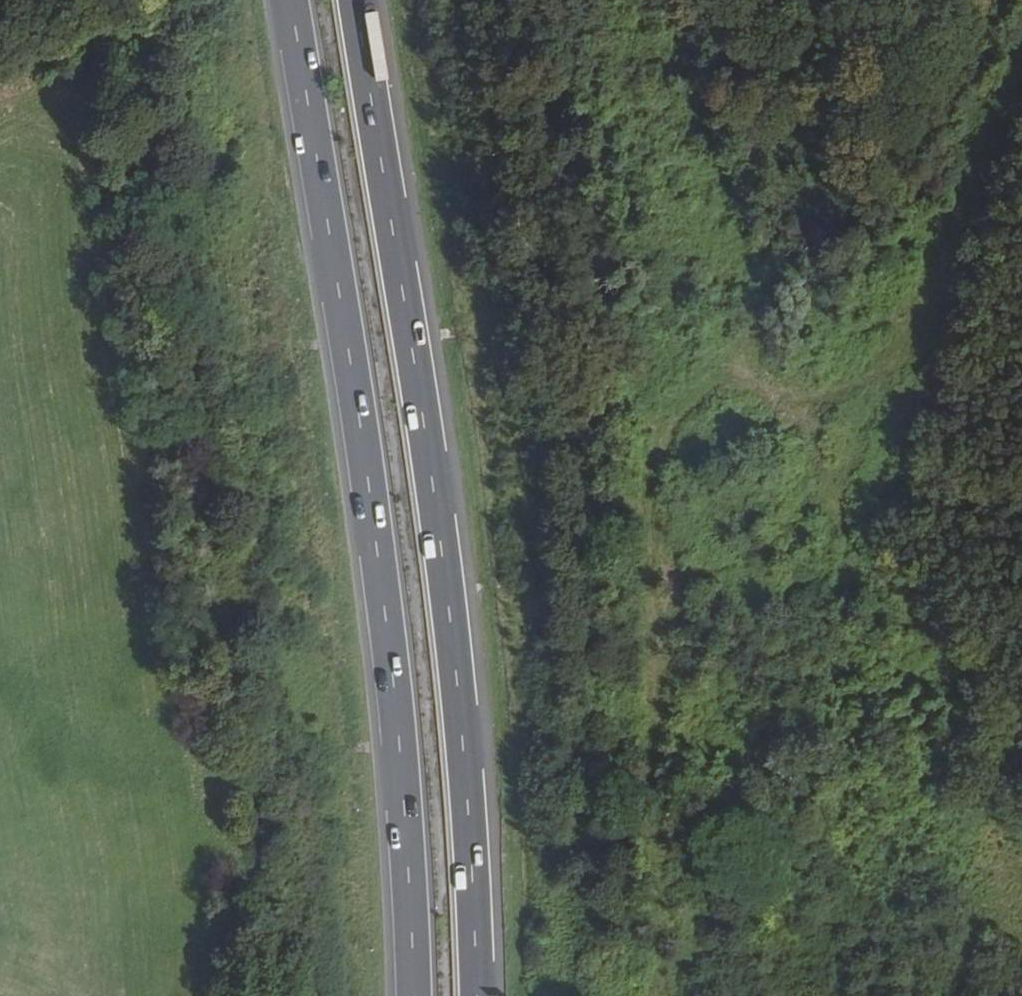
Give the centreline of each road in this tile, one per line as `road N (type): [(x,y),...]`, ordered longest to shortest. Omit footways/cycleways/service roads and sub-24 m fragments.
road 1 (trunk): [(290,0),(376,544),(401,784),(411,995)]
road 2 (trunk): [(476,995),(455,672),(355,0)]
road 3 (track): [(769,396),(732,386),(677,425),(662,471),(655,512),(666,936),(659,995)]
road 4 (track): [(1021,720),(973,686),(892,591),(845,528),(769,396)]
road 5 (track): [(929,323),(1021,89)]
road 6 (track): [(845,528),(929,323)]
road 7 (track): [(769,396),(867,390),(929,323)]

